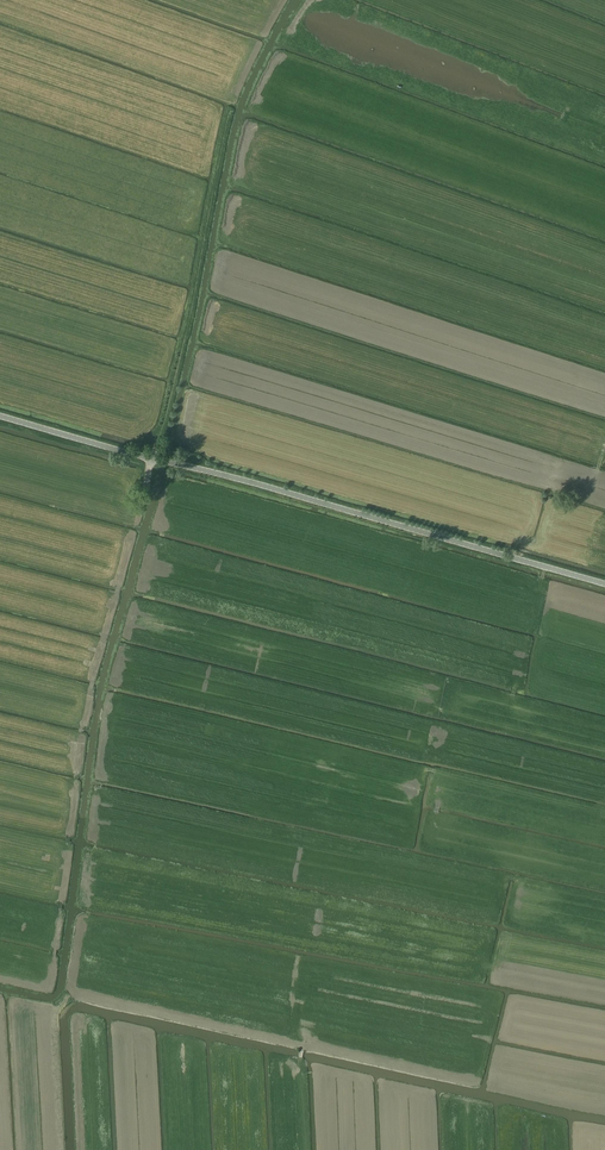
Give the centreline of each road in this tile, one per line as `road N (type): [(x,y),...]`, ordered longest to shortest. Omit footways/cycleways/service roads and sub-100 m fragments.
road 1 (unclassified): [(604,584),(0,416)]
road 2 (track): [(298,998),(303,1149)]

